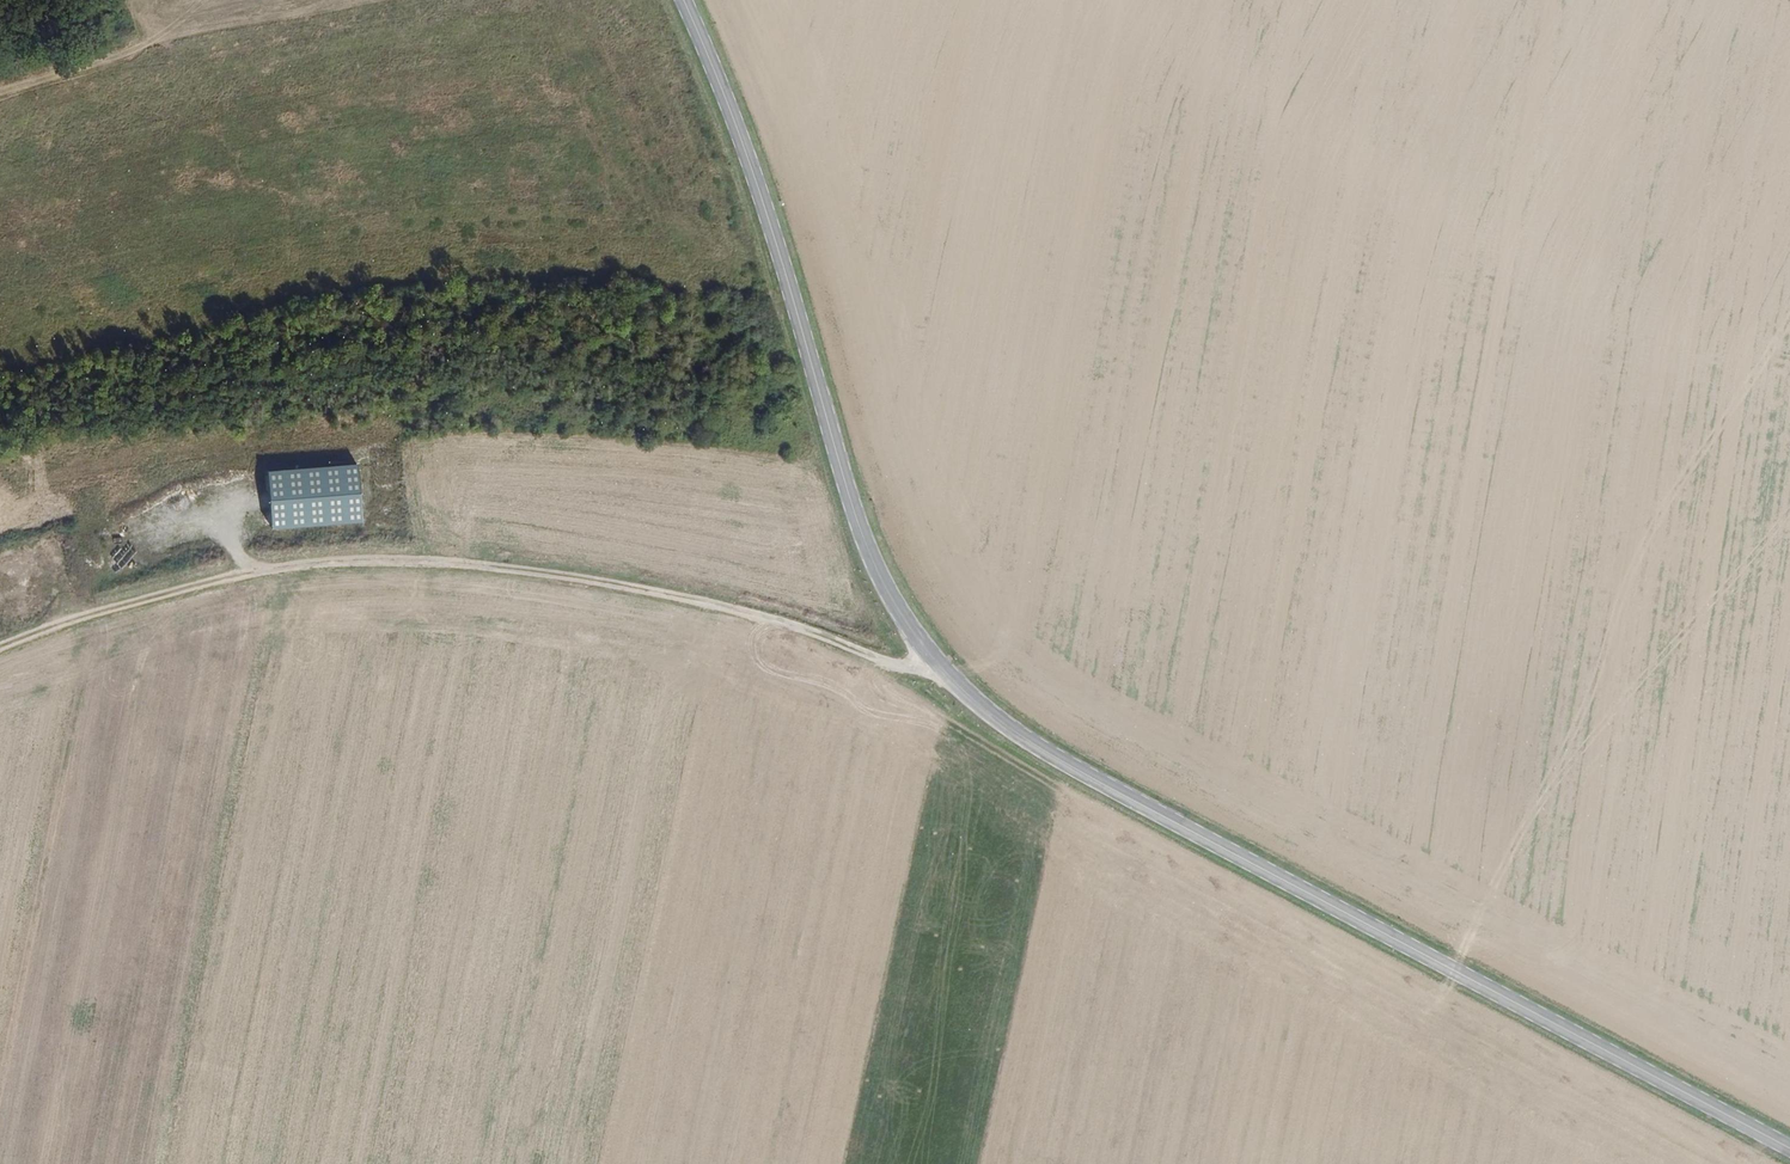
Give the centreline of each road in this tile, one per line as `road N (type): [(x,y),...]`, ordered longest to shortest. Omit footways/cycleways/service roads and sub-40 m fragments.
road 1 (tertiary): [(1789,1151),(1089,773),(951,672),(865,536),(761,190),(675,0)]
road 2 (track): [(0,651),(202,599),(417,569),(622,588),(873,669),(951,672)]

